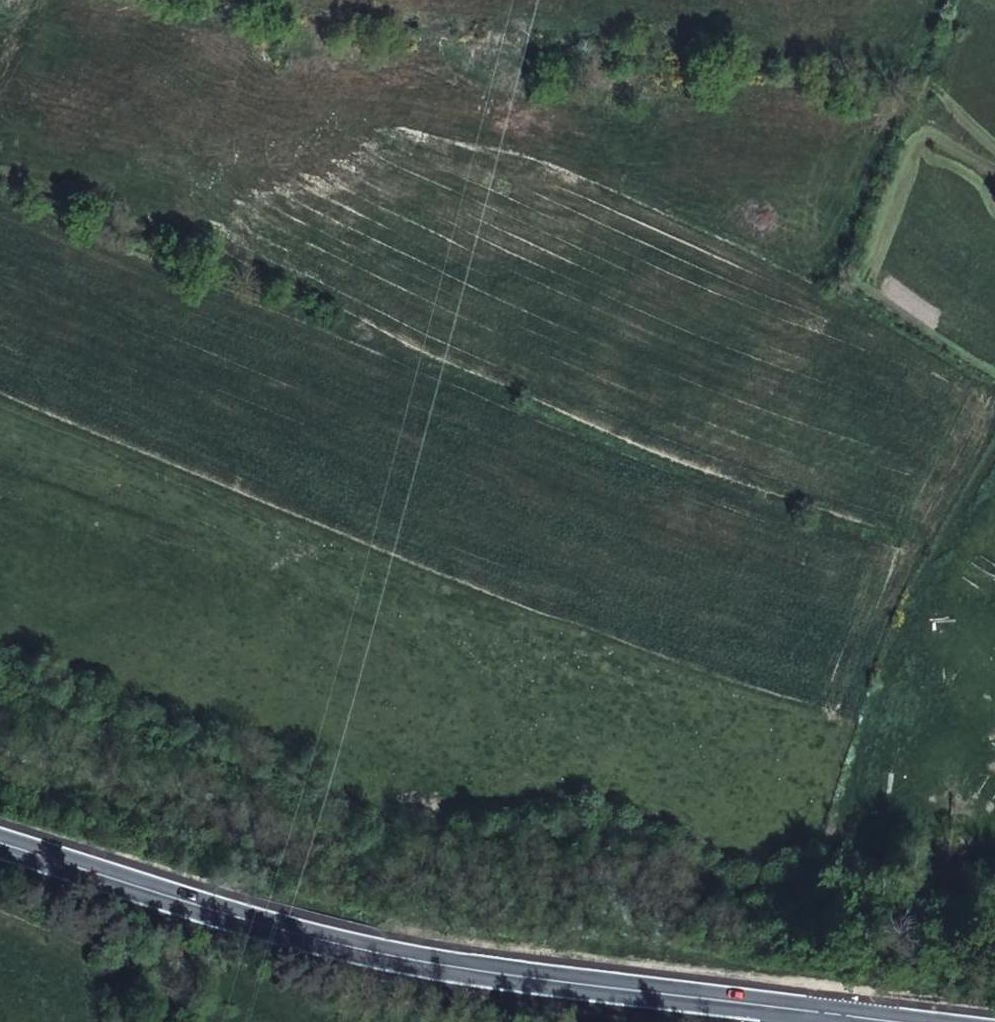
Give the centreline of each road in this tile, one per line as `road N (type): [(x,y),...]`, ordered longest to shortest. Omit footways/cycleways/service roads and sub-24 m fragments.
road 1 (secondary): [(811,1013),(361,950),(0,842)]

